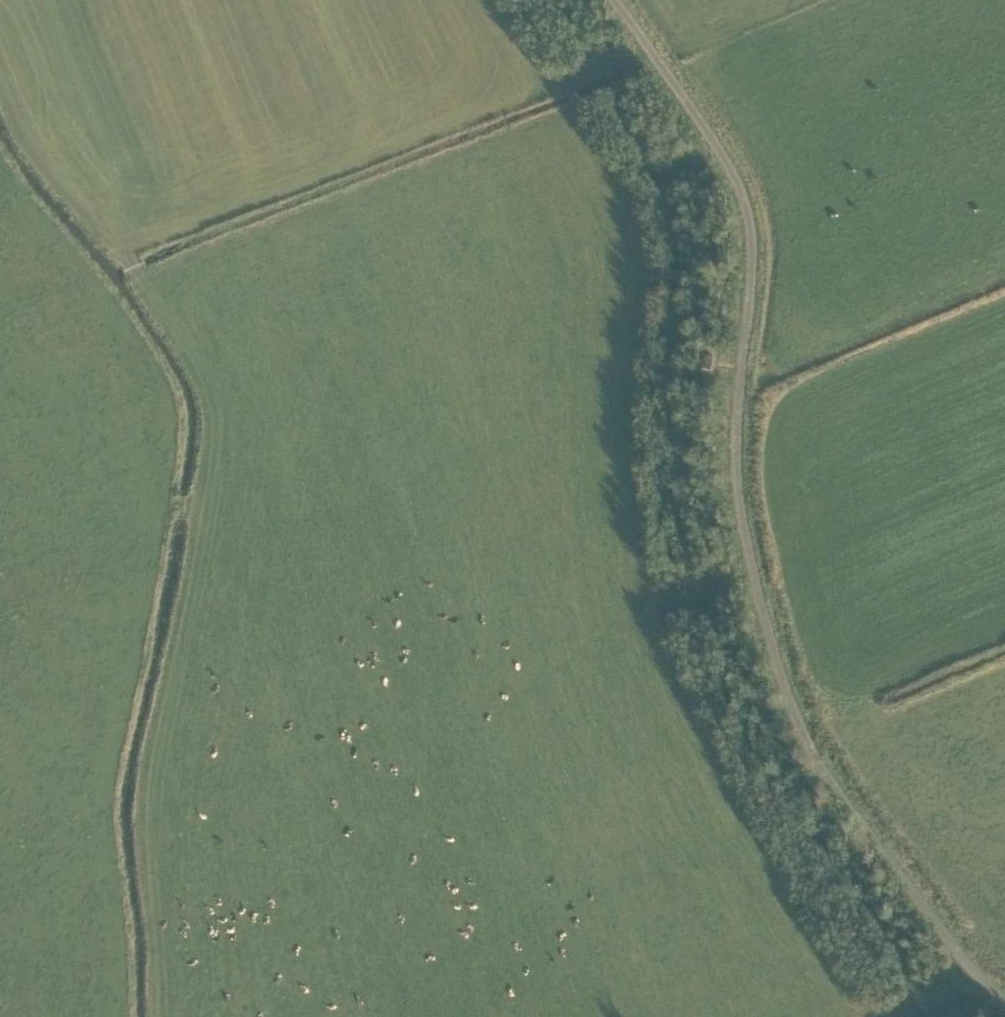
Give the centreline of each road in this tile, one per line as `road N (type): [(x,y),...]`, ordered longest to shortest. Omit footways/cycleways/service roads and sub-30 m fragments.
road 1 (unclassified): [(1004,999),(925,913),(833,793),(798,730),(751,568),(739,472),(752,256),(746,207),(723,156),(613,0)]

